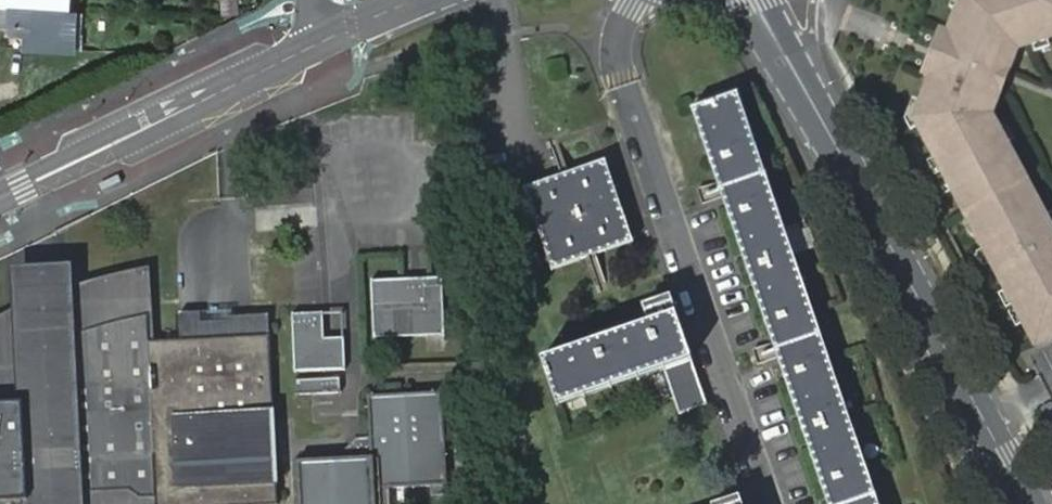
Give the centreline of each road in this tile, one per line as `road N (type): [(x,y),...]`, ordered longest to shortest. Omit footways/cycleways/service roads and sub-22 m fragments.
road 1 (secondary): [(755,0),(1029,503)]
road 2 (tertiary): [(321,42),(0,196)]

